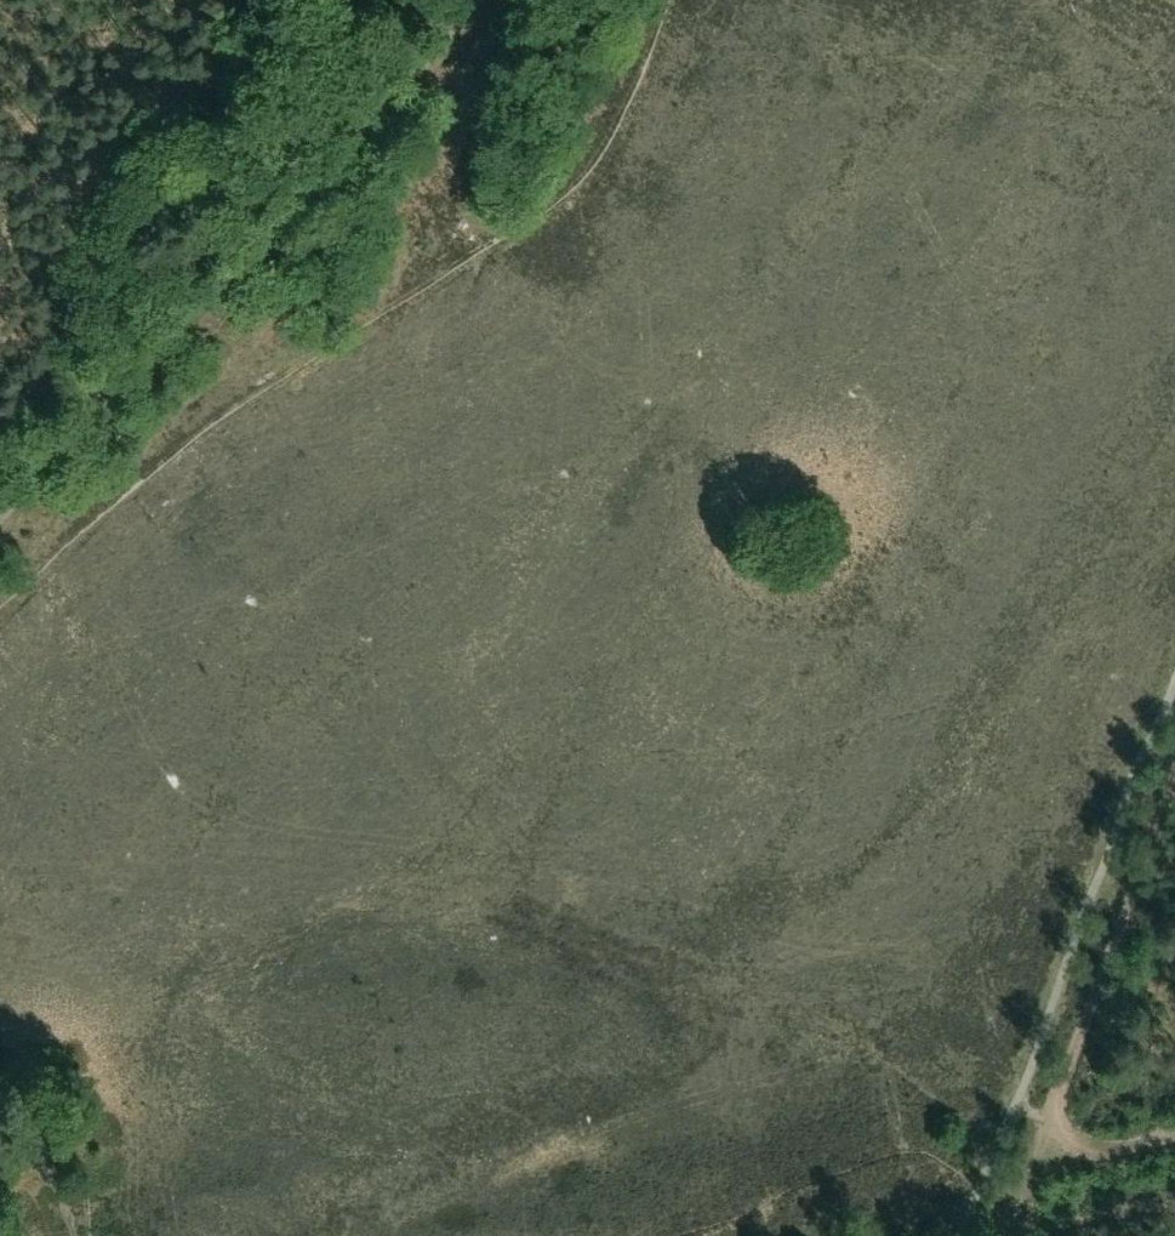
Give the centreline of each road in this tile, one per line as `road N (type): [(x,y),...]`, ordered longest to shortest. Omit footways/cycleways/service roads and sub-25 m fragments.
road 1 (track): [(0,515),(479,0)]
road 2 (track): [(1006,1235),(1174,766)]
road 3 (track): [(1174,1137),(1102,1154),(1042,1141)]

